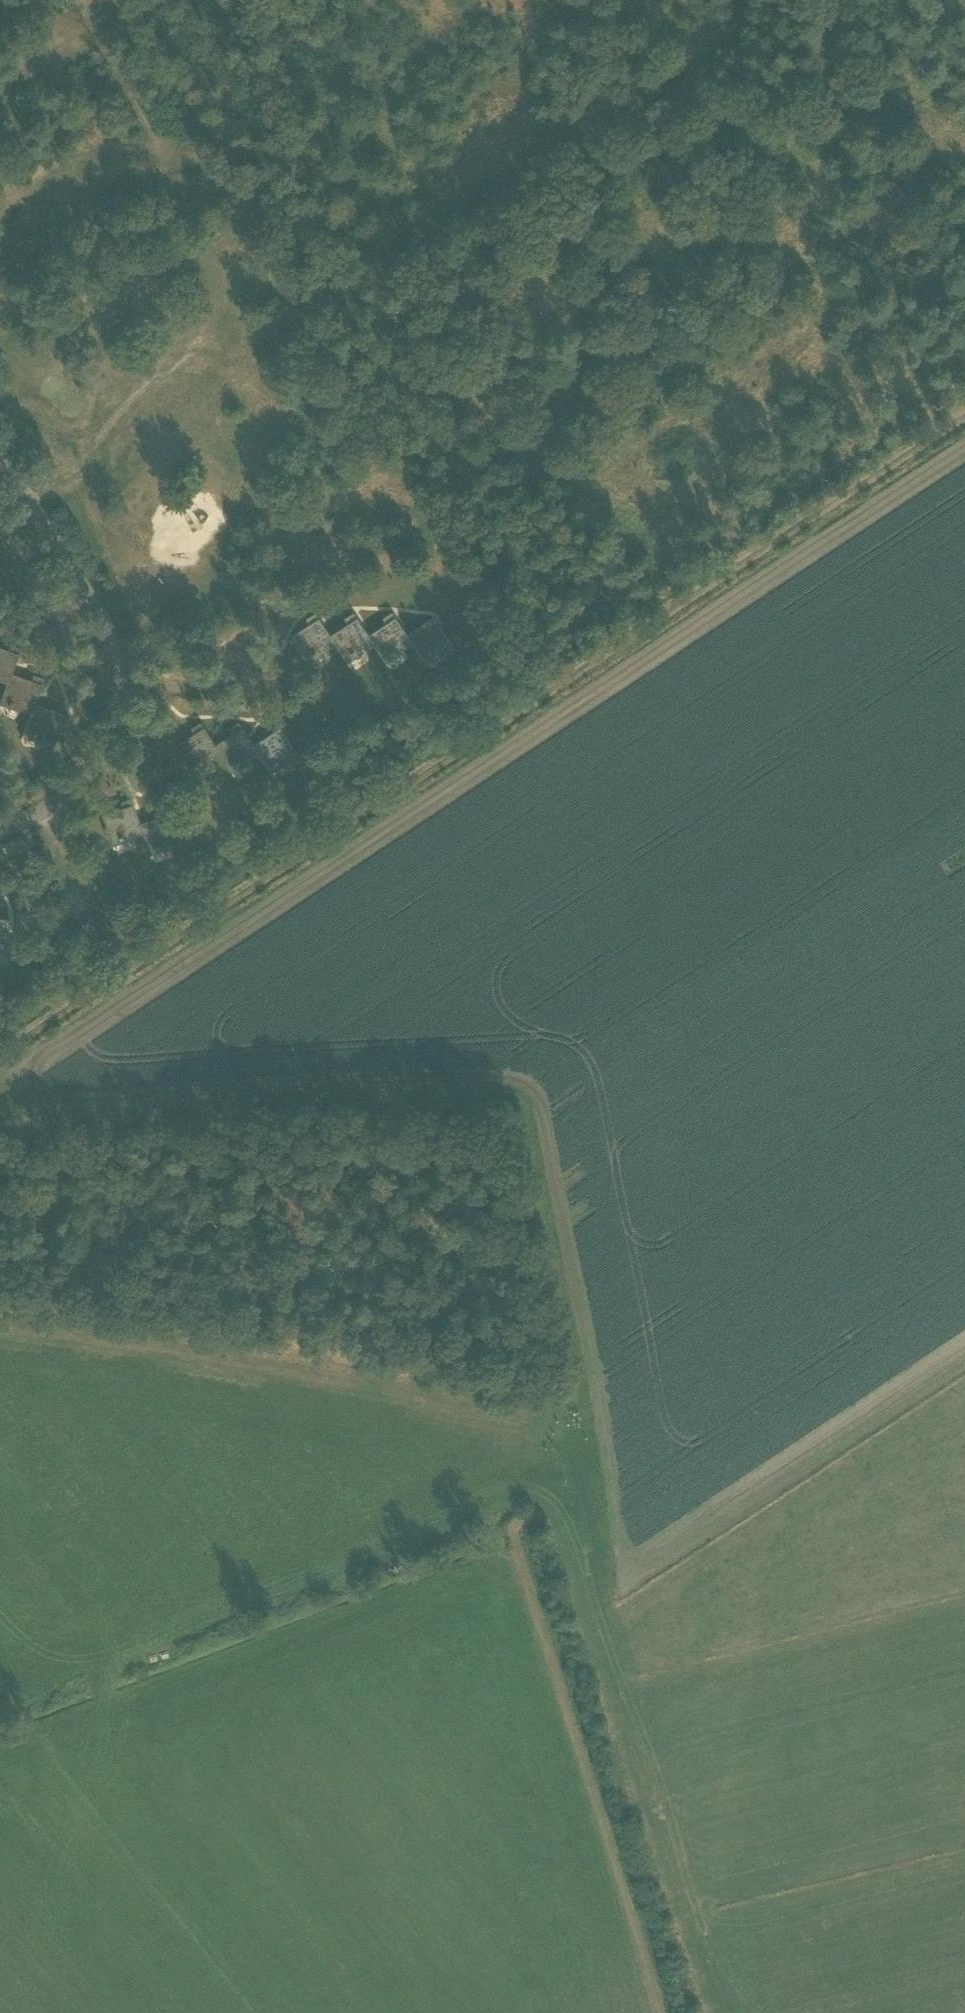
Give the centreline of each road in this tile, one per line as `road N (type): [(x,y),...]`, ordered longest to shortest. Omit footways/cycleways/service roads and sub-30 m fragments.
road 1 (track): [(964,413),(0,1054)]

